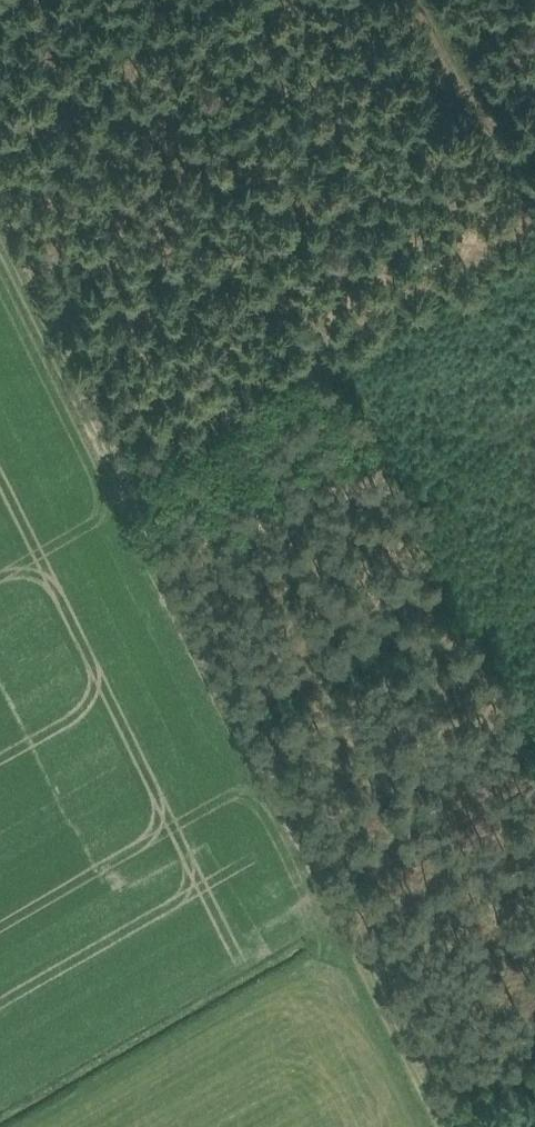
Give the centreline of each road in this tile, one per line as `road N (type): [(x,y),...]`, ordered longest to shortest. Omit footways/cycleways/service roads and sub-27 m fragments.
road 1 (track): [(0,275),(112,493),(534,242)]
road 2 (track): [(112,493),(438,1126)]
road 3 (track): [(534,233),(419,0)]
road 4 (track): [(429,1109),(534,1046)]

